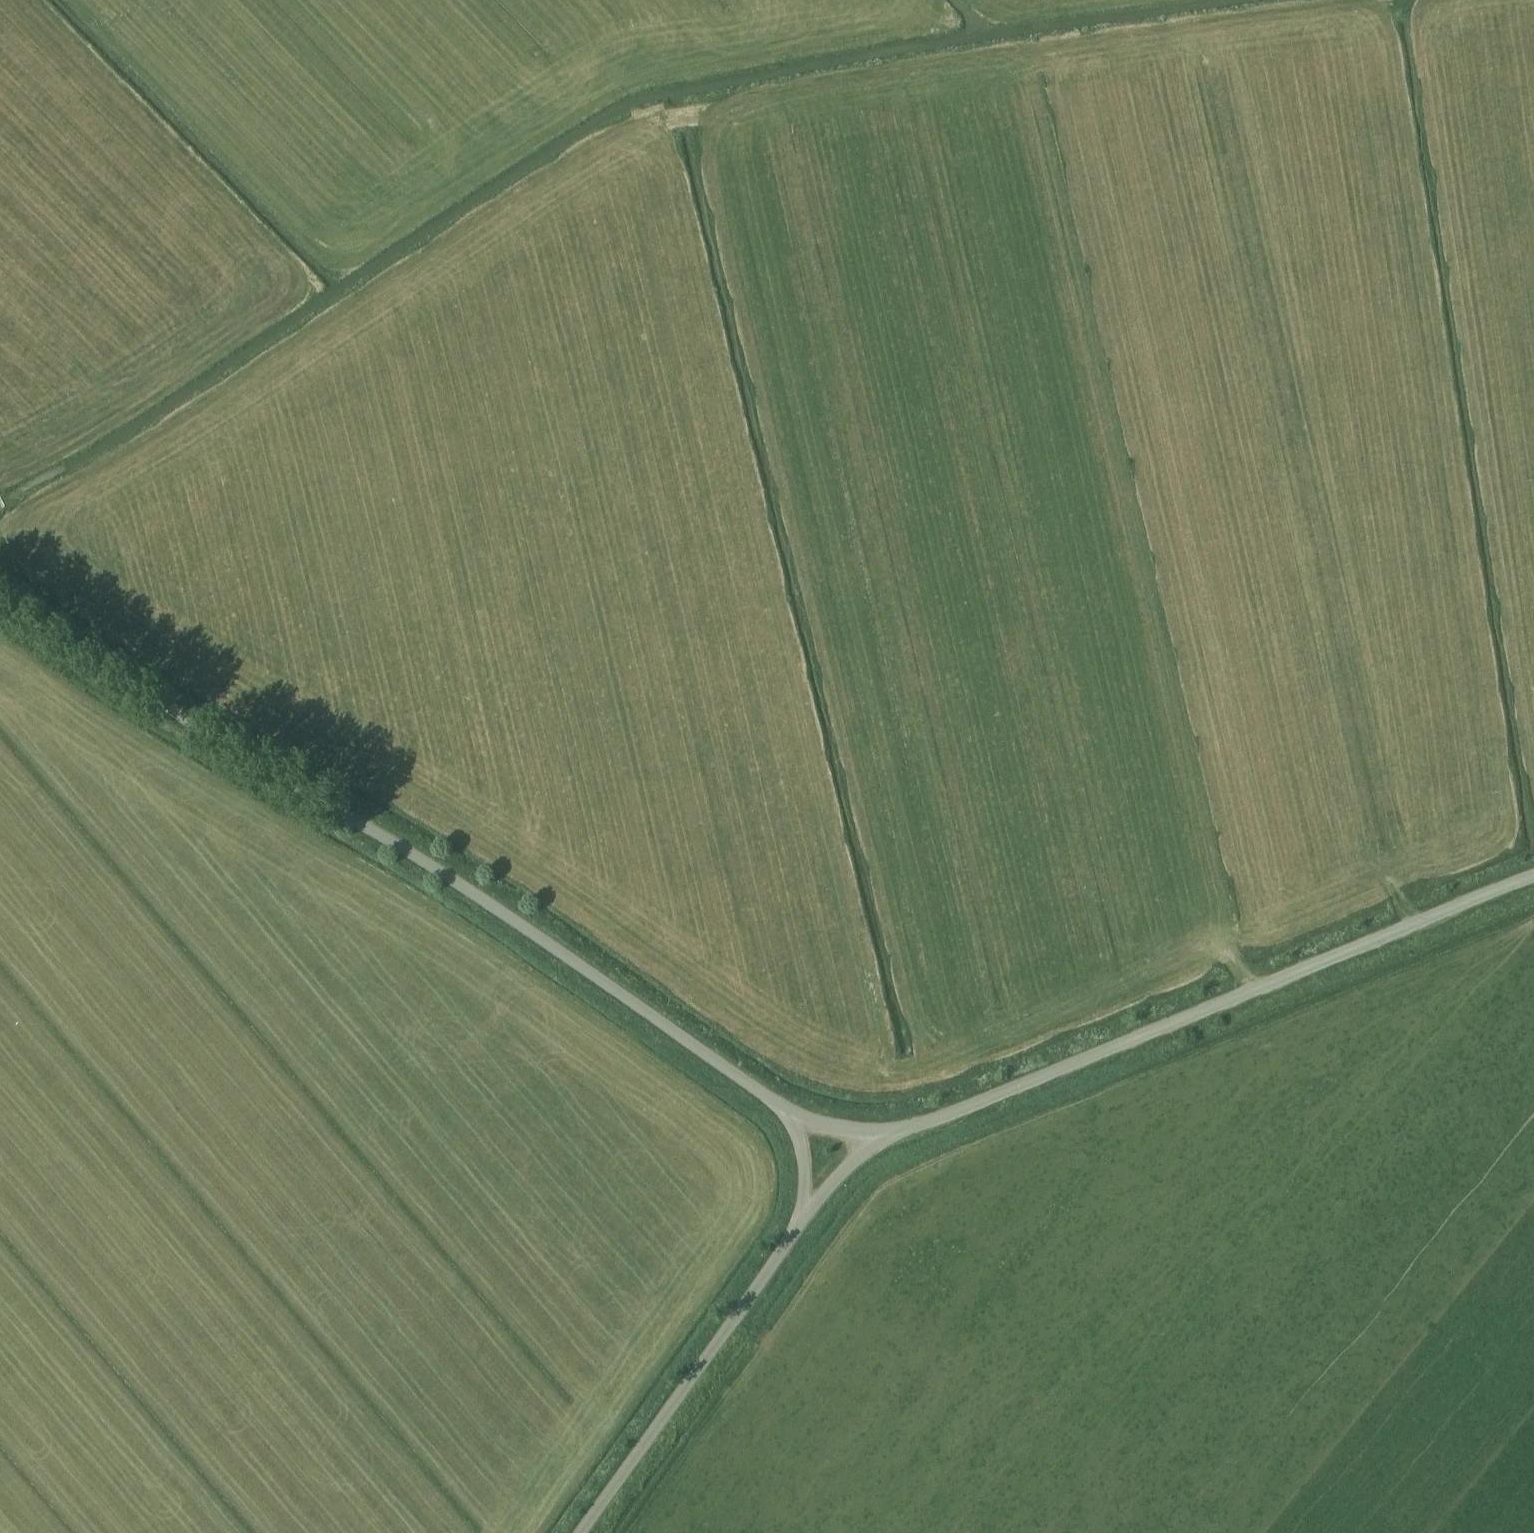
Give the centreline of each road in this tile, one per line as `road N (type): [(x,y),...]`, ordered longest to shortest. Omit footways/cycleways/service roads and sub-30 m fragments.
road 1 (unclassified): [(794,1115),(496,910),(160,714),(0,599)]
road 2 (unclassified): [(1533,880),(882,1138)]
road 3 (unclassified): [(575,1532),(805,1213)]

